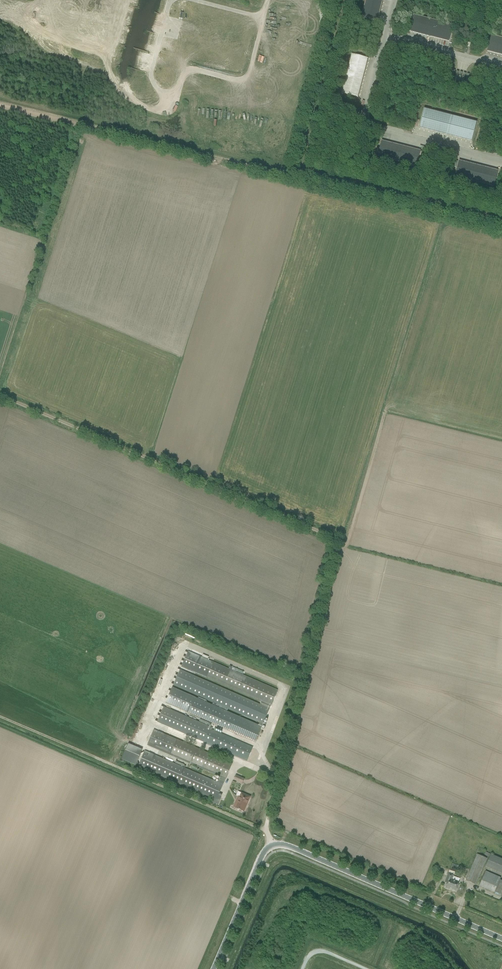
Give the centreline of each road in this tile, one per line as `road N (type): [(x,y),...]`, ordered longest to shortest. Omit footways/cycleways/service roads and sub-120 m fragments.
road 1 (track): [(271,845),(266,824),(335,535),(0,393)]
road 2 (track): [(0,104),(501,220)]
road 3 (tertiary): [(213,968),(265,849),(275,844),(501,939)]
road 4 (track): [(476,968),(438,927),(285,861),(270,869),(227,968)]

